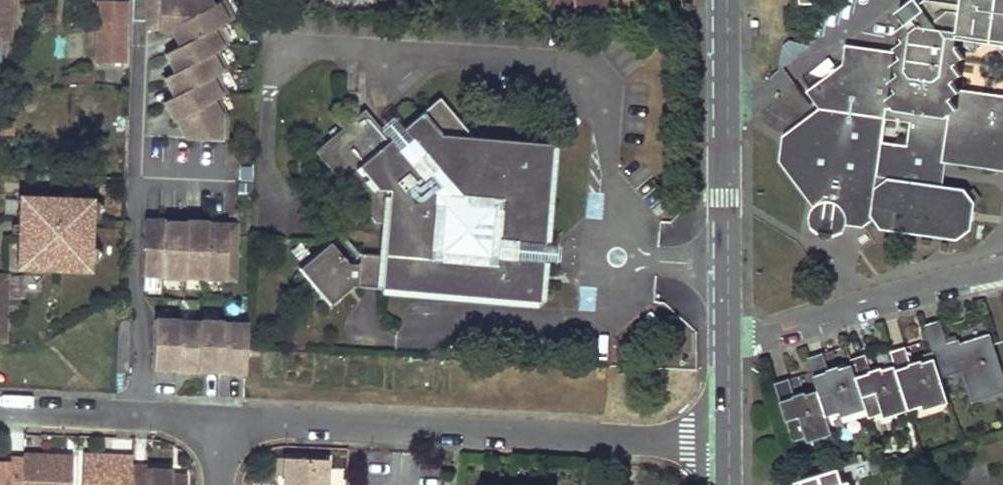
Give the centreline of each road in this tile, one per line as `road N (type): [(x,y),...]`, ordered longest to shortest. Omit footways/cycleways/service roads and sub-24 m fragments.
road 1 (residential): [(729,443),(228,414)]
road 2 (unclassified): [(728,0),(728,335)]
road 3 (residential): [(1002,268),(728,335)]
road 4 (residential): [(228,414),(0,406)]

